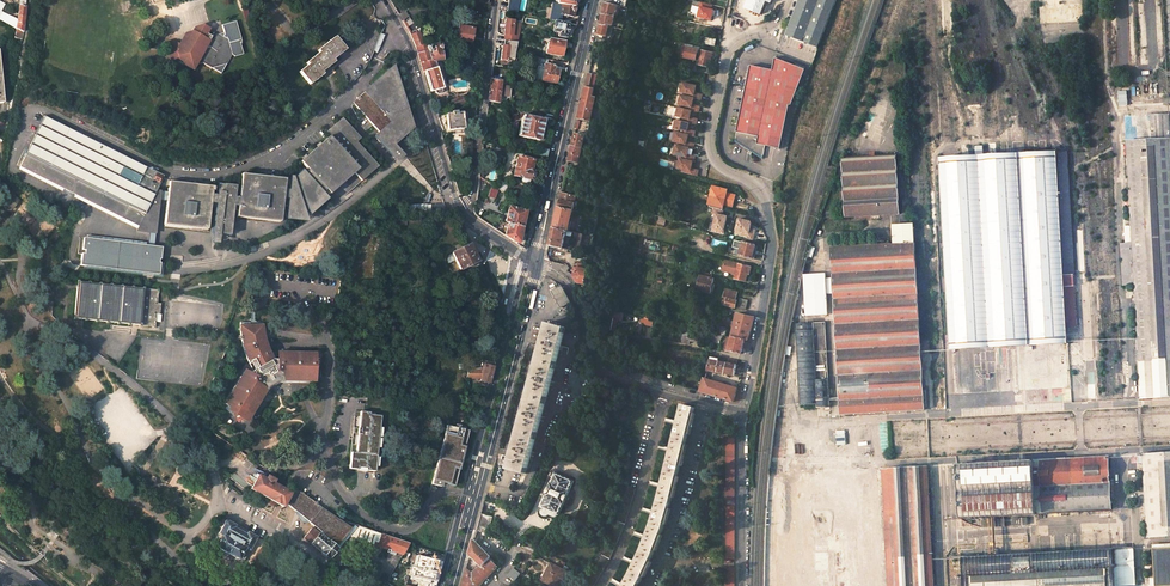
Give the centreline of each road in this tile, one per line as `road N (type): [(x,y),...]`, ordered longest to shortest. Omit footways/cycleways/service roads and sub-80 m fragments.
road 1 (residential): [(725,59),(709,148),(723,169),(757,187),(773,240),(744,412)]
road 2 (primary): [(527,258),(442,585)]
road 3 (primary): [(453,585),(539,264)]
road 4 (residential): [(539,264),(577,294),(592,358),(602,369),(744,412)]
road 5 (unclassified): [(460,211),(418,71),(382,0)]
road 6 (residential): [(495,0),(475,173),(460,211)]
road 7 (primary): [(595,0),(555,170)]
road 8 (residential): [(744,412),(741,585)]

